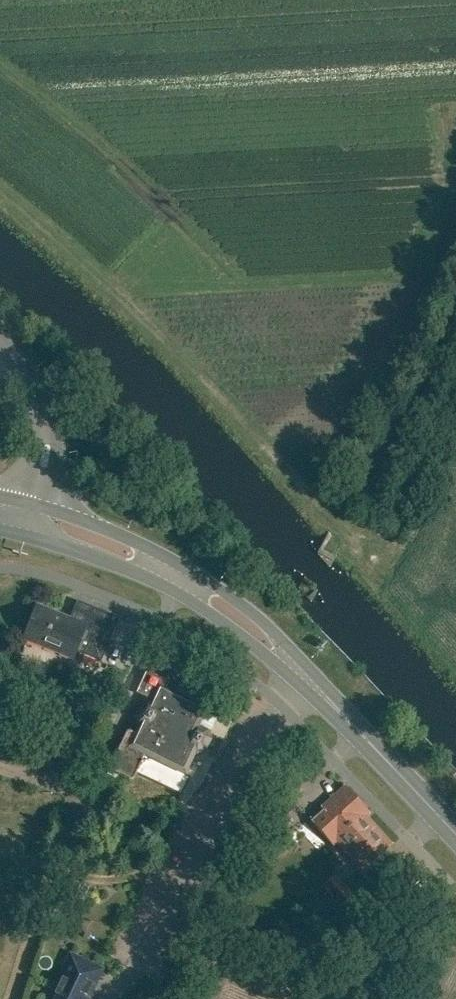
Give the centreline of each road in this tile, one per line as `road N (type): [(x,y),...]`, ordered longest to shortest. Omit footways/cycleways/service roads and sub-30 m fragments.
road 1 (track): [(0,204),(121,314),(355,557)]
road 2 (primary): [(362,735),(296,655),(226,594),(123,536),(34,505)]
road 3 (primary): [(24,536),(108,562),(191,602),(362,735)]
road 4 (secondary): [(34,505),(44,423),(32,385),(0,351)]
road 5 (primary): [(455,835),(362,735)]

